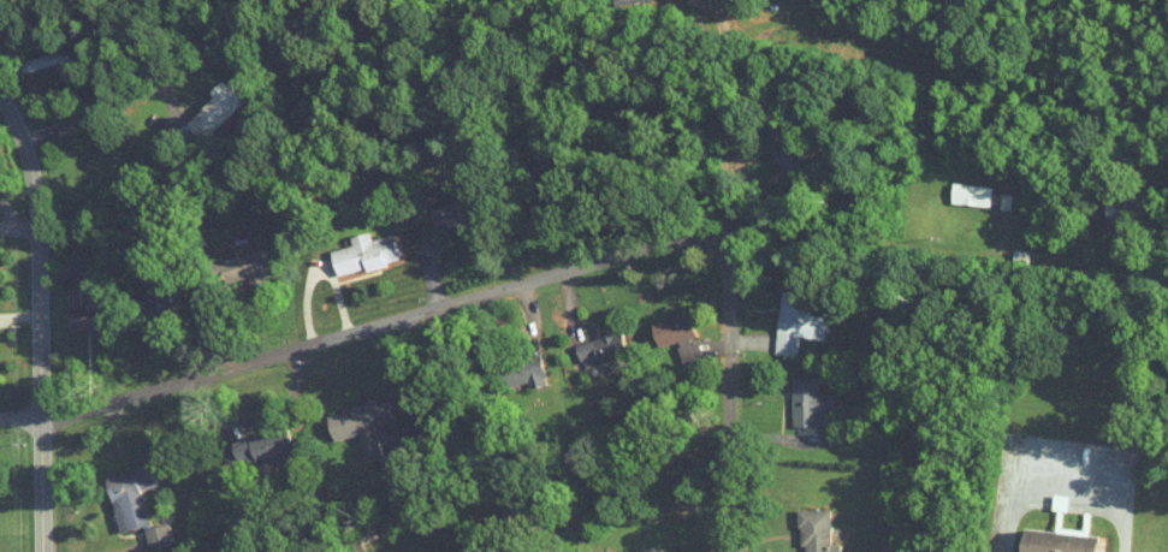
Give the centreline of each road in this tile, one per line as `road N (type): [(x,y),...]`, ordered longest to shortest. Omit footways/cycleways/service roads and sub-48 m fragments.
road 1 (residential): [(724,222),(57,421),(42,419)]
road 2 (residential): [(43,551),(36,204),(19,137),(0,101)]
road 3 (residential): [(732,551),(724,222)]
road 4 (residential): [(724,222),(725,47),(709,0)]

